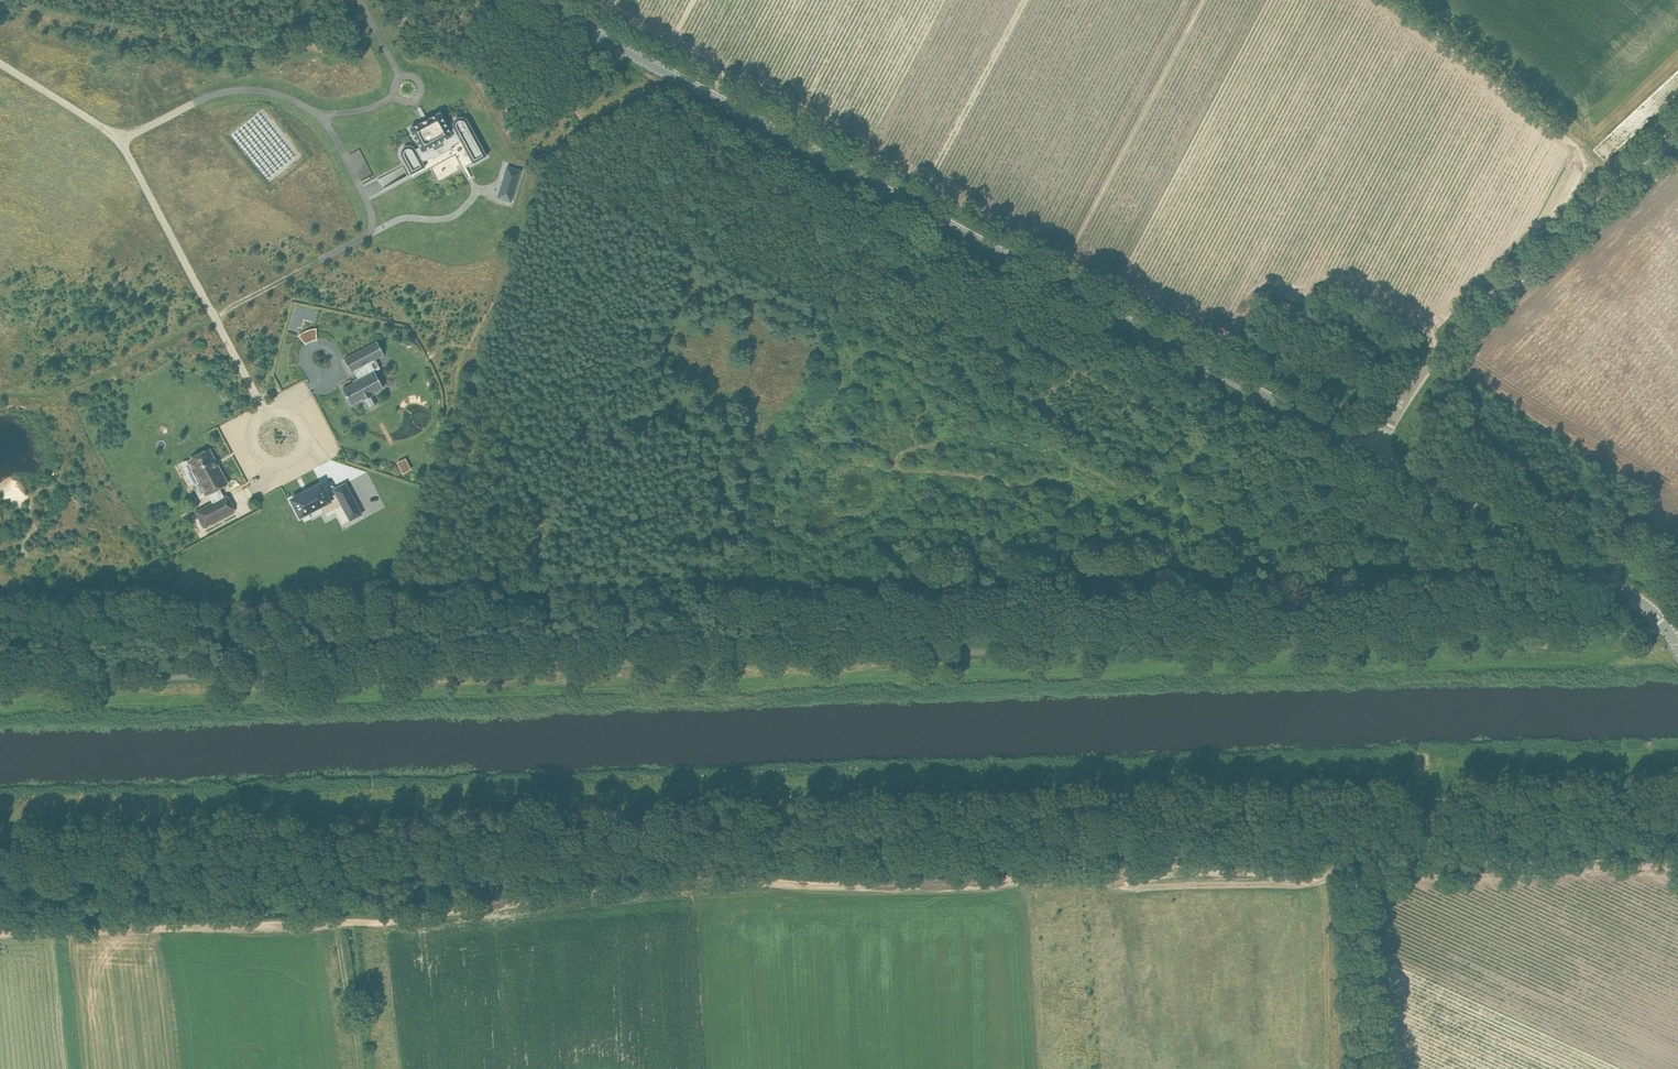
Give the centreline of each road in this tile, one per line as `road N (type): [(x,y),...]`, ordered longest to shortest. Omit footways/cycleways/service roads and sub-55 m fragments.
road 1 (track): [(1428,801),(800,818),(647,835),(563,824),(235,849),(0,838)]
road 2 (track): [(1356,867),(581,885),(419,914),(0,929)]
road 3 (secondary): [(1372,454),(532,0)]
road 4 (tertiary): [(1372,454),(1441,347),(1677,130)]
road 5 (secondary): [(1677,647),(1634,599),(1372,454)]
road 6 (track): [(1677,868),(1356,867)]
road 7 (residential): [(318,115),(342,149),(371,227),(214,315)]
road 8 (track): [(1677,795),(1428,801)]
road 9 (residential): [(120,139),(233,92),(275,94),(318,115)]
road 10 (track): [(1372,1068),(1356,867)]
road 11 (unclassified): [(120,139),(214,315)]
road 12 (unclassified): [(267,413),(253,429),(254,451),(270,466),(287,466),(308,439),(298,417),(278,411)]
road 13 (track): [(336,917),(356,1068)]
road 14 (unclassified): [(0,63),(120,139)]

